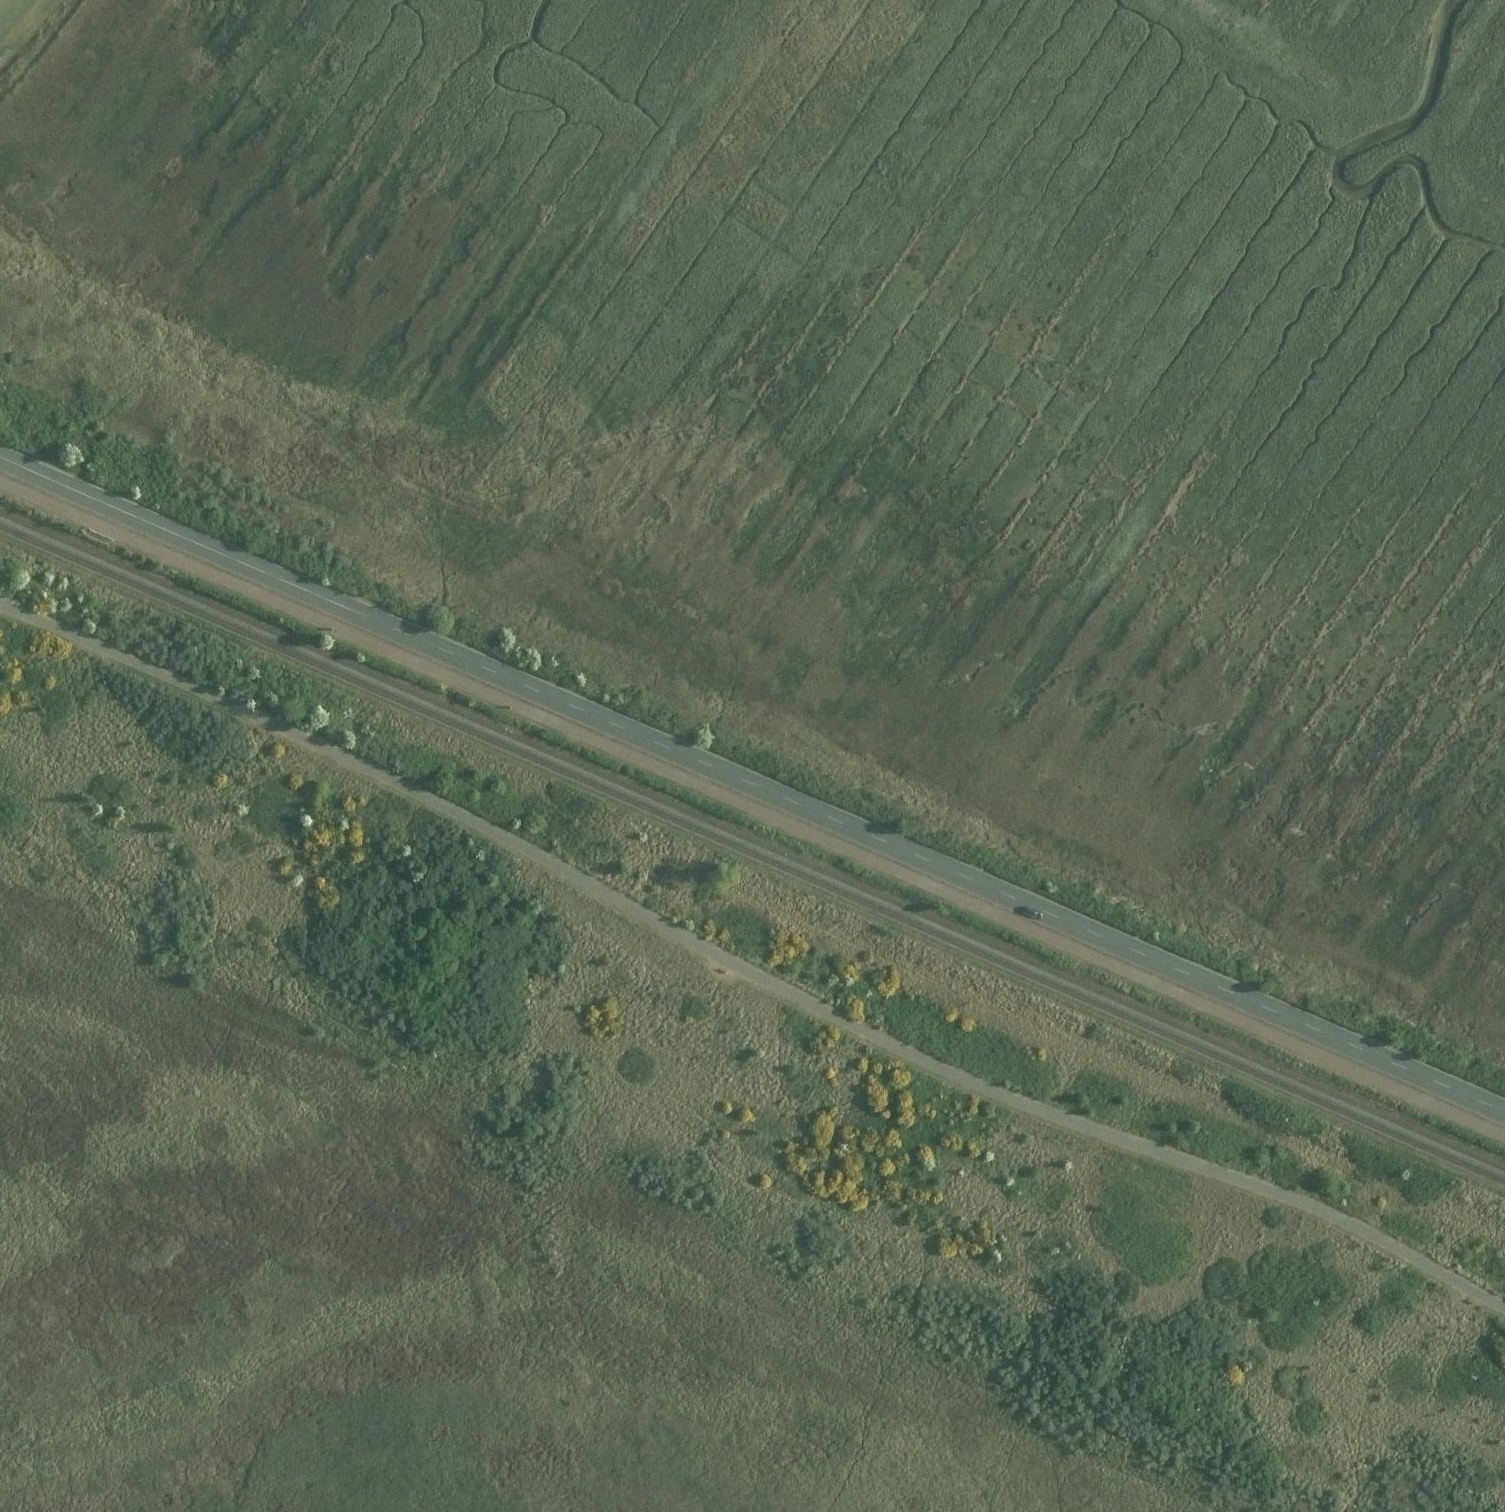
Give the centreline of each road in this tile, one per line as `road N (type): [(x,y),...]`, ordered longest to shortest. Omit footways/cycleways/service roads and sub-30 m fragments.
road 1 (tertiary): [(1504,1110),(0,455)]

